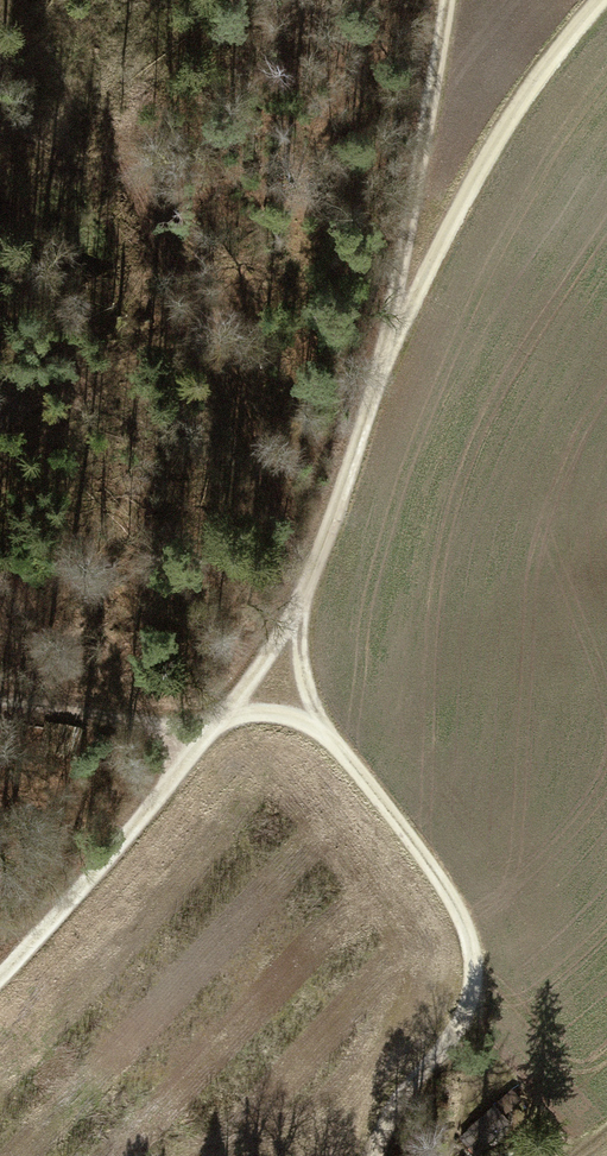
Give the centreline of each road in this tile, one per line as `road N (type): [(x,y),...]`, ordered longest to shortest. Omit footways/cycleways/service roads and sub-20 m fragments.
road 1 (track): [(606,0),(519,116),(368,412),(299,611)]
road 2 (track): [(378,1155),(479,1005),(473,929),(380,784),(326,718),(299,611)]
road 3 (track): [(445,0),(319,552)]
road 4 (track): [(299,611),(0,969)]
road 5 (track): [(201,729),(63,713),(0,686)]

